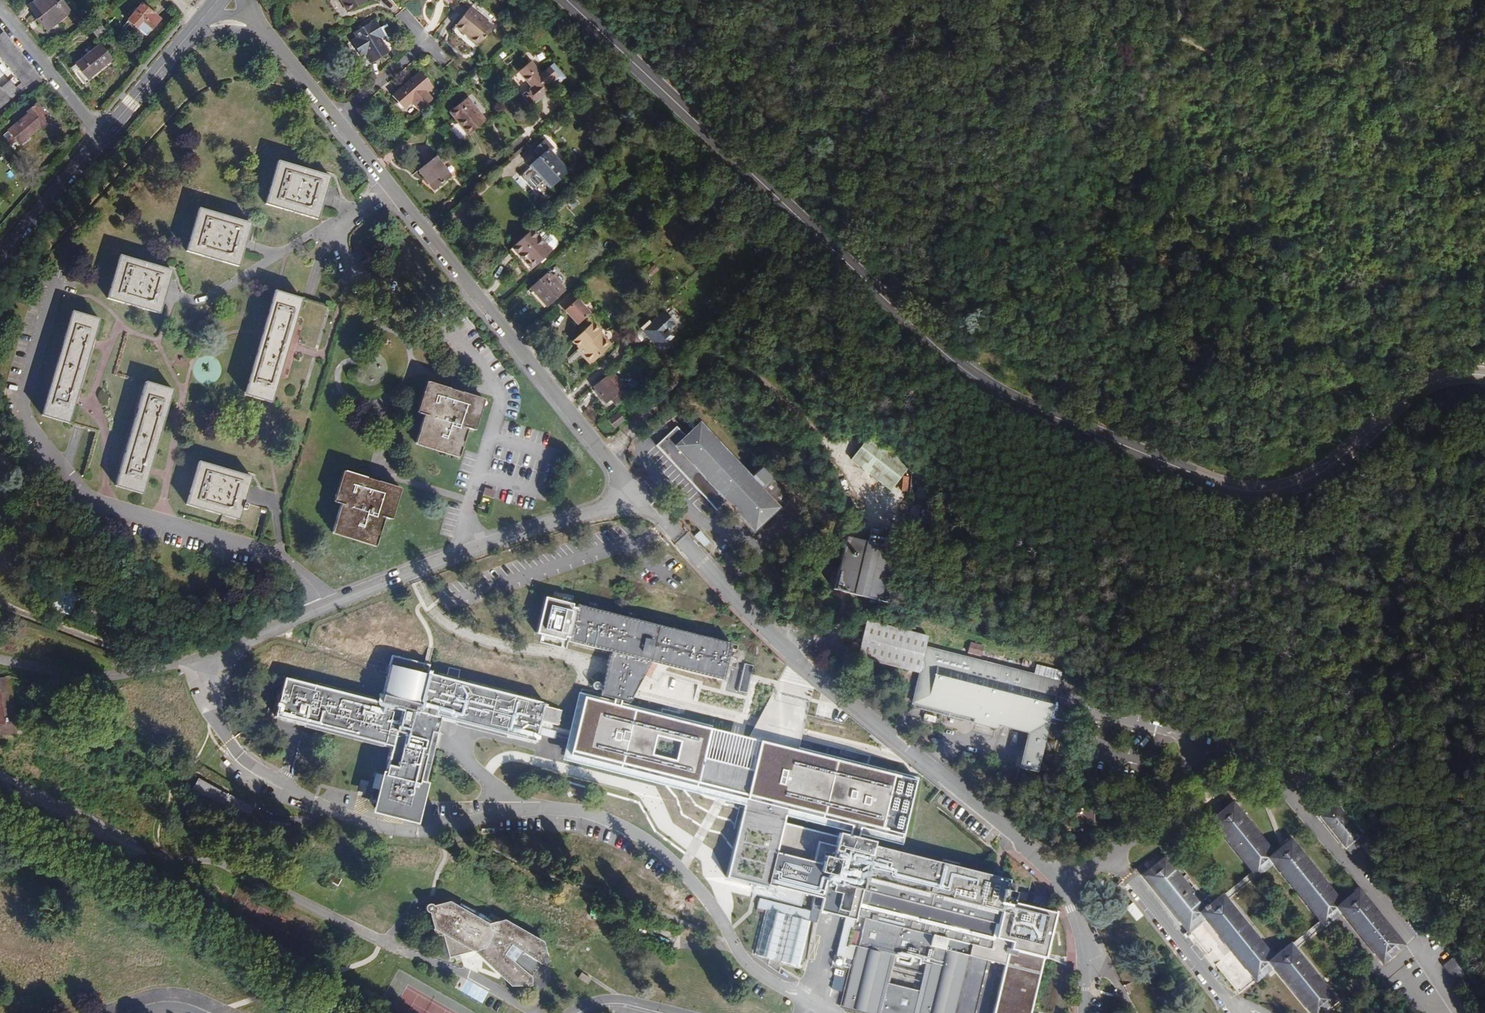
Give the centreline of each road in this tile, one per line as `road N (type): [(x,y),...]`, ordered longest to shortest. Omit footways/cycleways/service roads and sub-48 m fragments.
road 1 (primary): [(566,0),(955,364),(1020,402),(1176,467),(1234,488),(1283,489),(1329,467),(1417,389),(1484,376)]
road 2 (residential): [(335,121),(636,496),(326,607)]
road 3 (residential): [(326,607),(305,577),(267,553),(83,494),(34,436),(22,417),(58,292),(57,263)]
road 4 (residential): [(326,607),(210,660),(88,677),(0,660)]
road 5 (track): [(1099,308),(1120,363),(1118,395),(1047,394),(1020,402)]
road 6 (residential): [(99,136),(0,11)]
road 7 (primary): [(0,254),(99,136)]
road 8 (primary): [(99,136),(198,25)]

